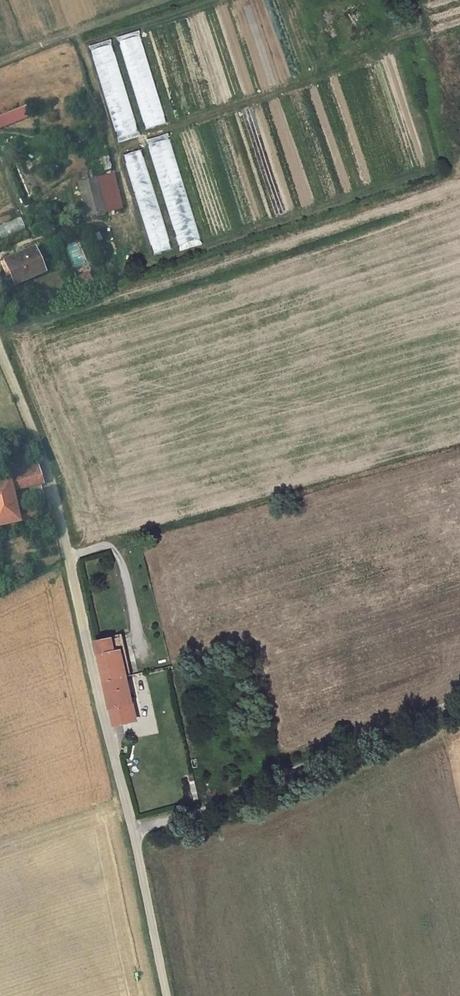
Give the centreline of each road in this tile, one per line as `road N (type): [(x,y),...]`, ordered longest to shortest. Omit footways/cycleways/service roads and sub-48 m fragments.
road 1 (unclassified): [(167,995),(50,472),(0,357)]
road 2 (track): [(459,695),(135,835)]

